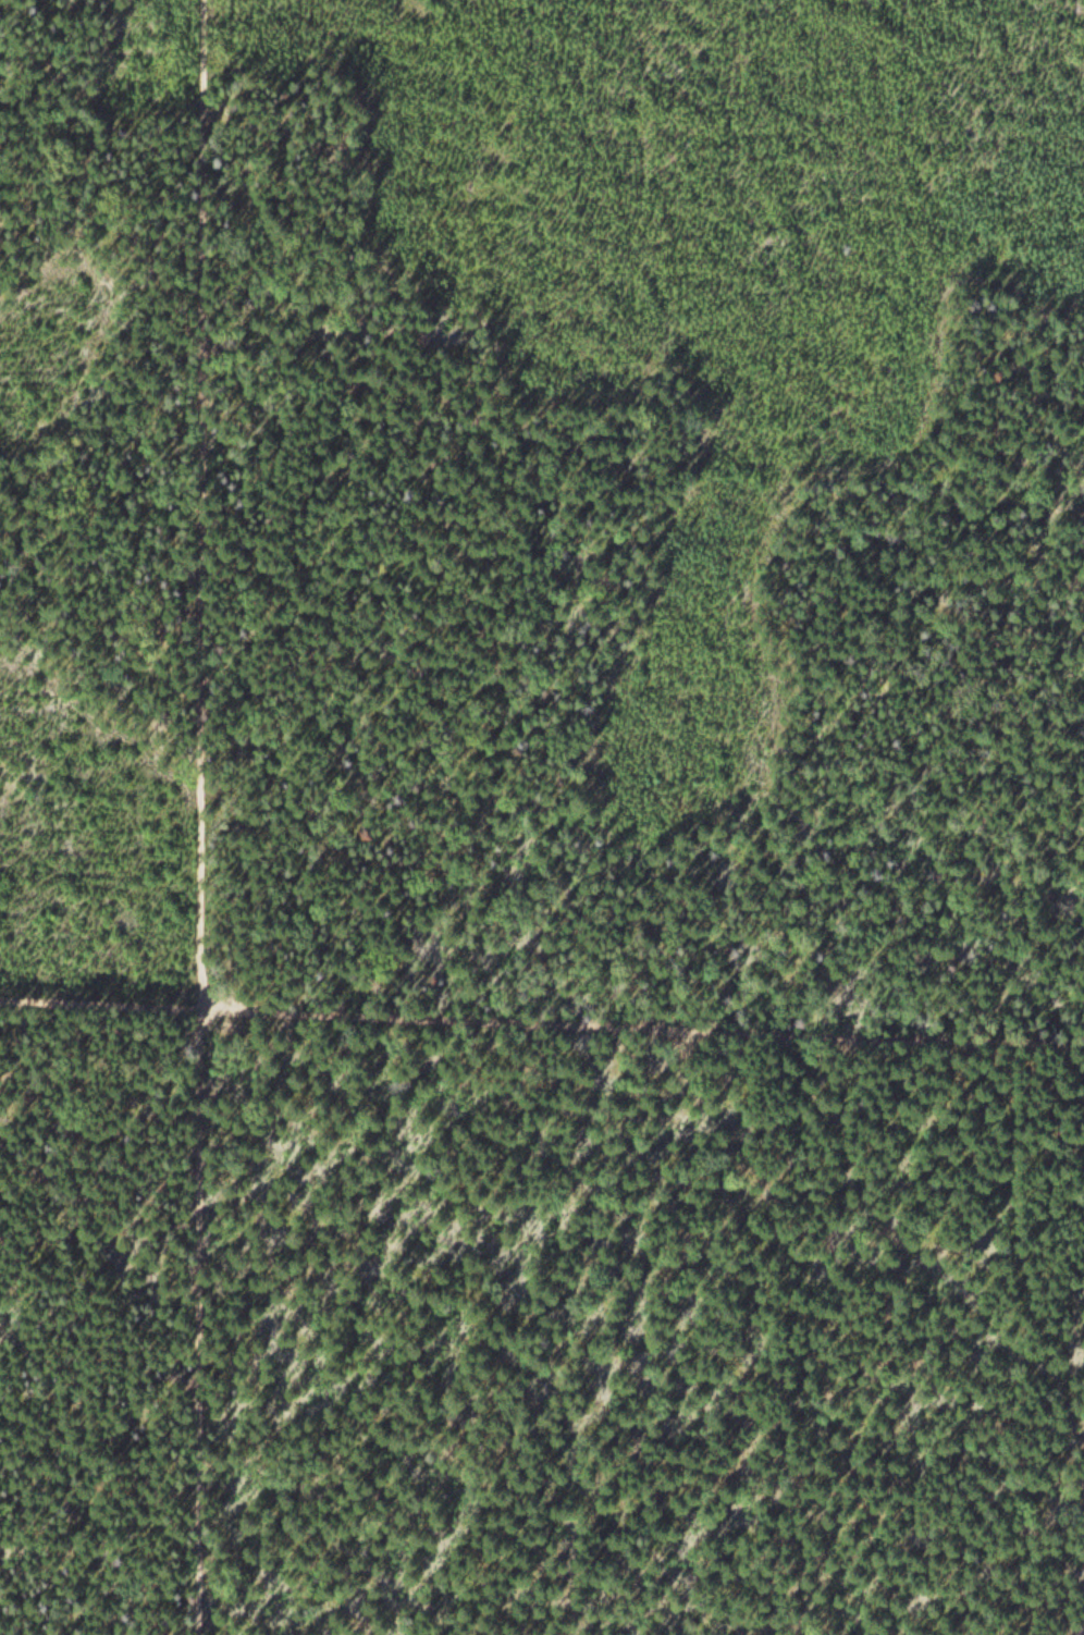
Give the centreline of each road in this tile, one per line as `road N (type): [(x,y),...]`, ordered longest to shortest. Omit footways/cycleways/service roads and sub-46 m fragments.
road 1 (track): [(206,0),(201,1634)]
road 2 (track): [(1083,1026),(0,980)]

